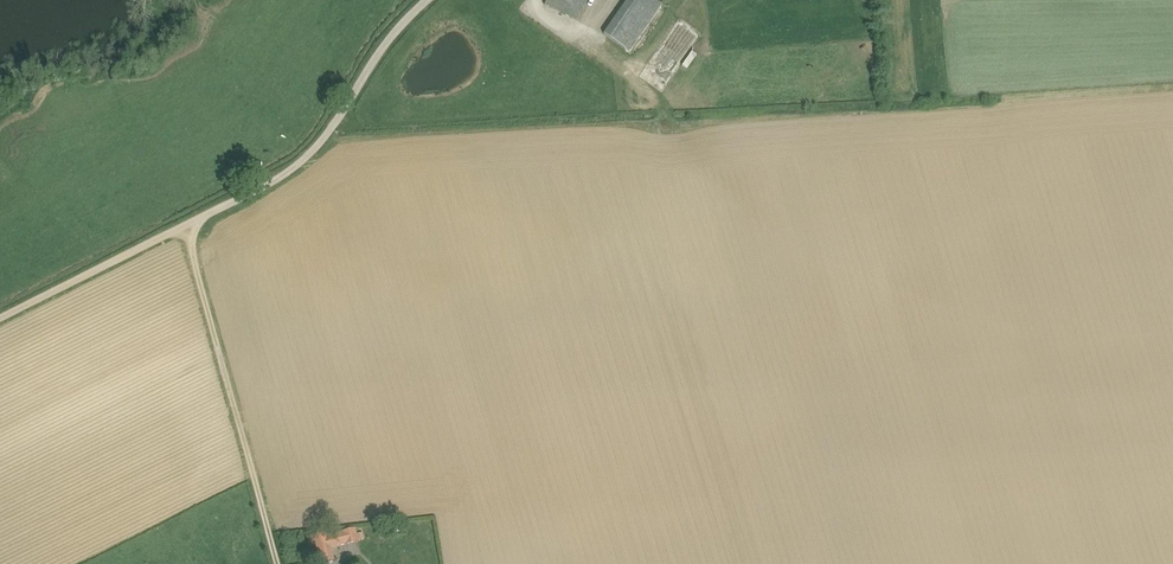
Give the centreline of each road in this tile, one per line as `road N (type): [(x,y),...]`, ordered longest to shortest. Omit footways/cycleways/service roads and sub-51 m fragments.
road 1 (track): [(190,226),(279,563)]
road 2 (track): [(190,226),(309,159),(380,50),(433,0)]
road 3 (track): [(0,322),(190,226)]

